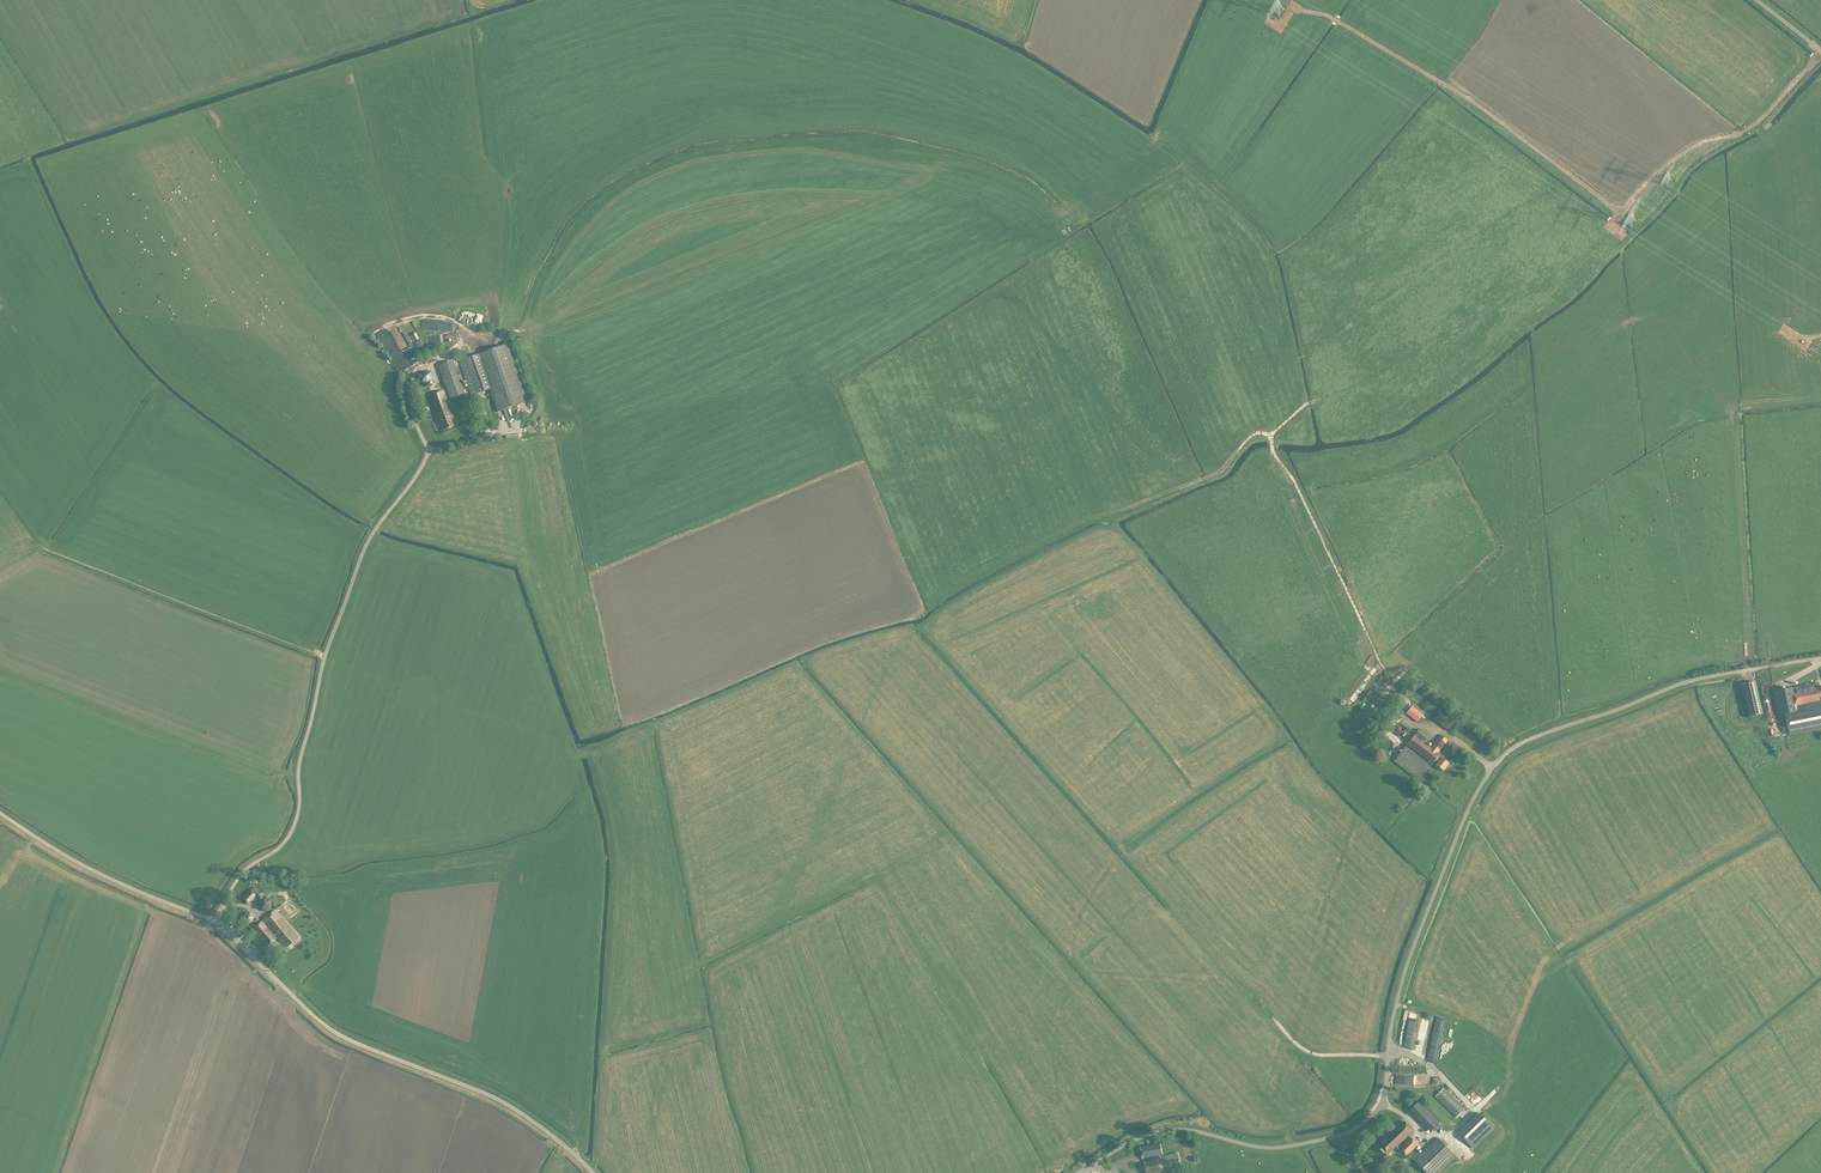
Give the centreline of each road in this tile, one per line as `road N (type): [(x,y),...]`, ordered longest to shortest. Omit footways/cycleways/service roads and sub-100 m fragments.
road 1 (unclassified): [(1074,1172),(1157,1130),(1270,1146),(1347,1131),(1367,1118),(1382,1095),(1393,1012),(1419,931),(1469,804),(1502,754),(1690,679),(1820,656)]
road 2 (unclassified): [(213,920),(242,870),(293,826),(299,761),(325,652),(376,526),(429,450),(519,429)]
road 3 (unclassified): [(593,1172),(500,1100),(331,1030),(213,920)]
road 4 (track): [(43,547),(324,655)]
road 5 (unclassified): [(213,920),(115,880),(0,812)]

